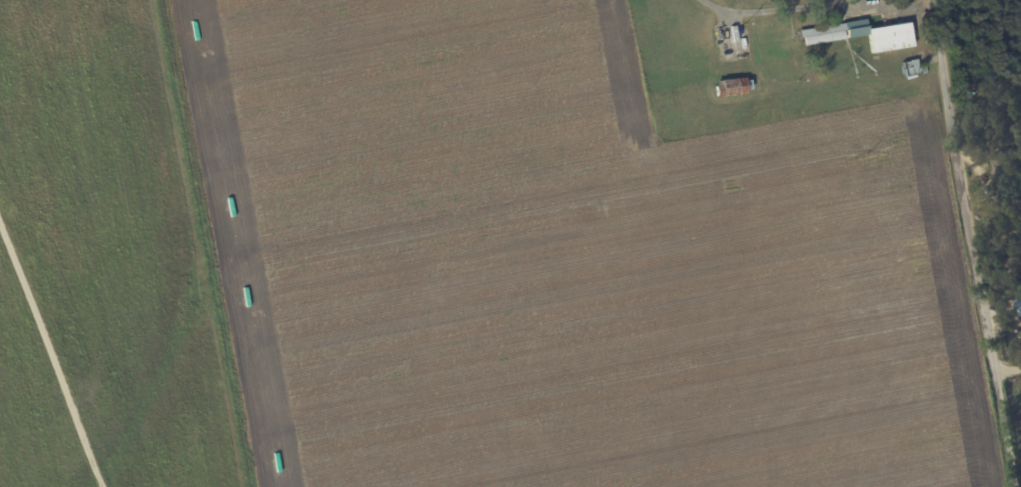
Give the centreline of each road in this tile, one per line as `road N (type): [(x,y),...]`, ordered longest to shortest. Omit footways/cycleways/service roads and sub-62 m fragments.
road 1 (residential): [(1018,486),(930,0)]

